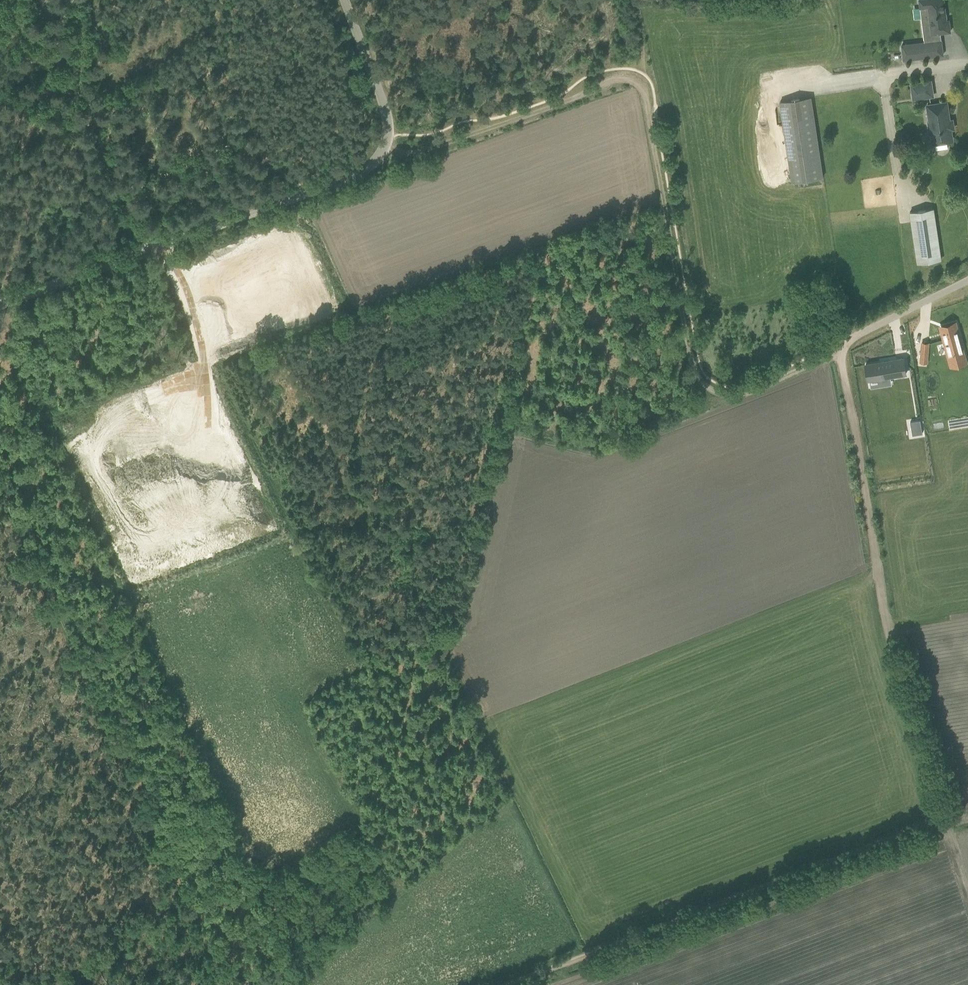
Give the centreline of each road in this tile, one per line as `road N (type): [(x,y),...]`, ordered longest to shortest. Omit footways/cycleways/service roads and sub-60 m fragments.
road 1 (track): [(851,339),(842,362),(885,617),(943,820),(510,984)]
road 2 (unclassified): [(0,304),(355,175),(380,156),(386,111),(344,0)]
road 3 (track): [(841,352),(749,394),(721,394),(702,383),(643,89),(635,83)]
road 4 (track): [(635,83),(612,82),(412,154),(380,156)]
road 5 (unclassified): [(967,280),(851,339)]

